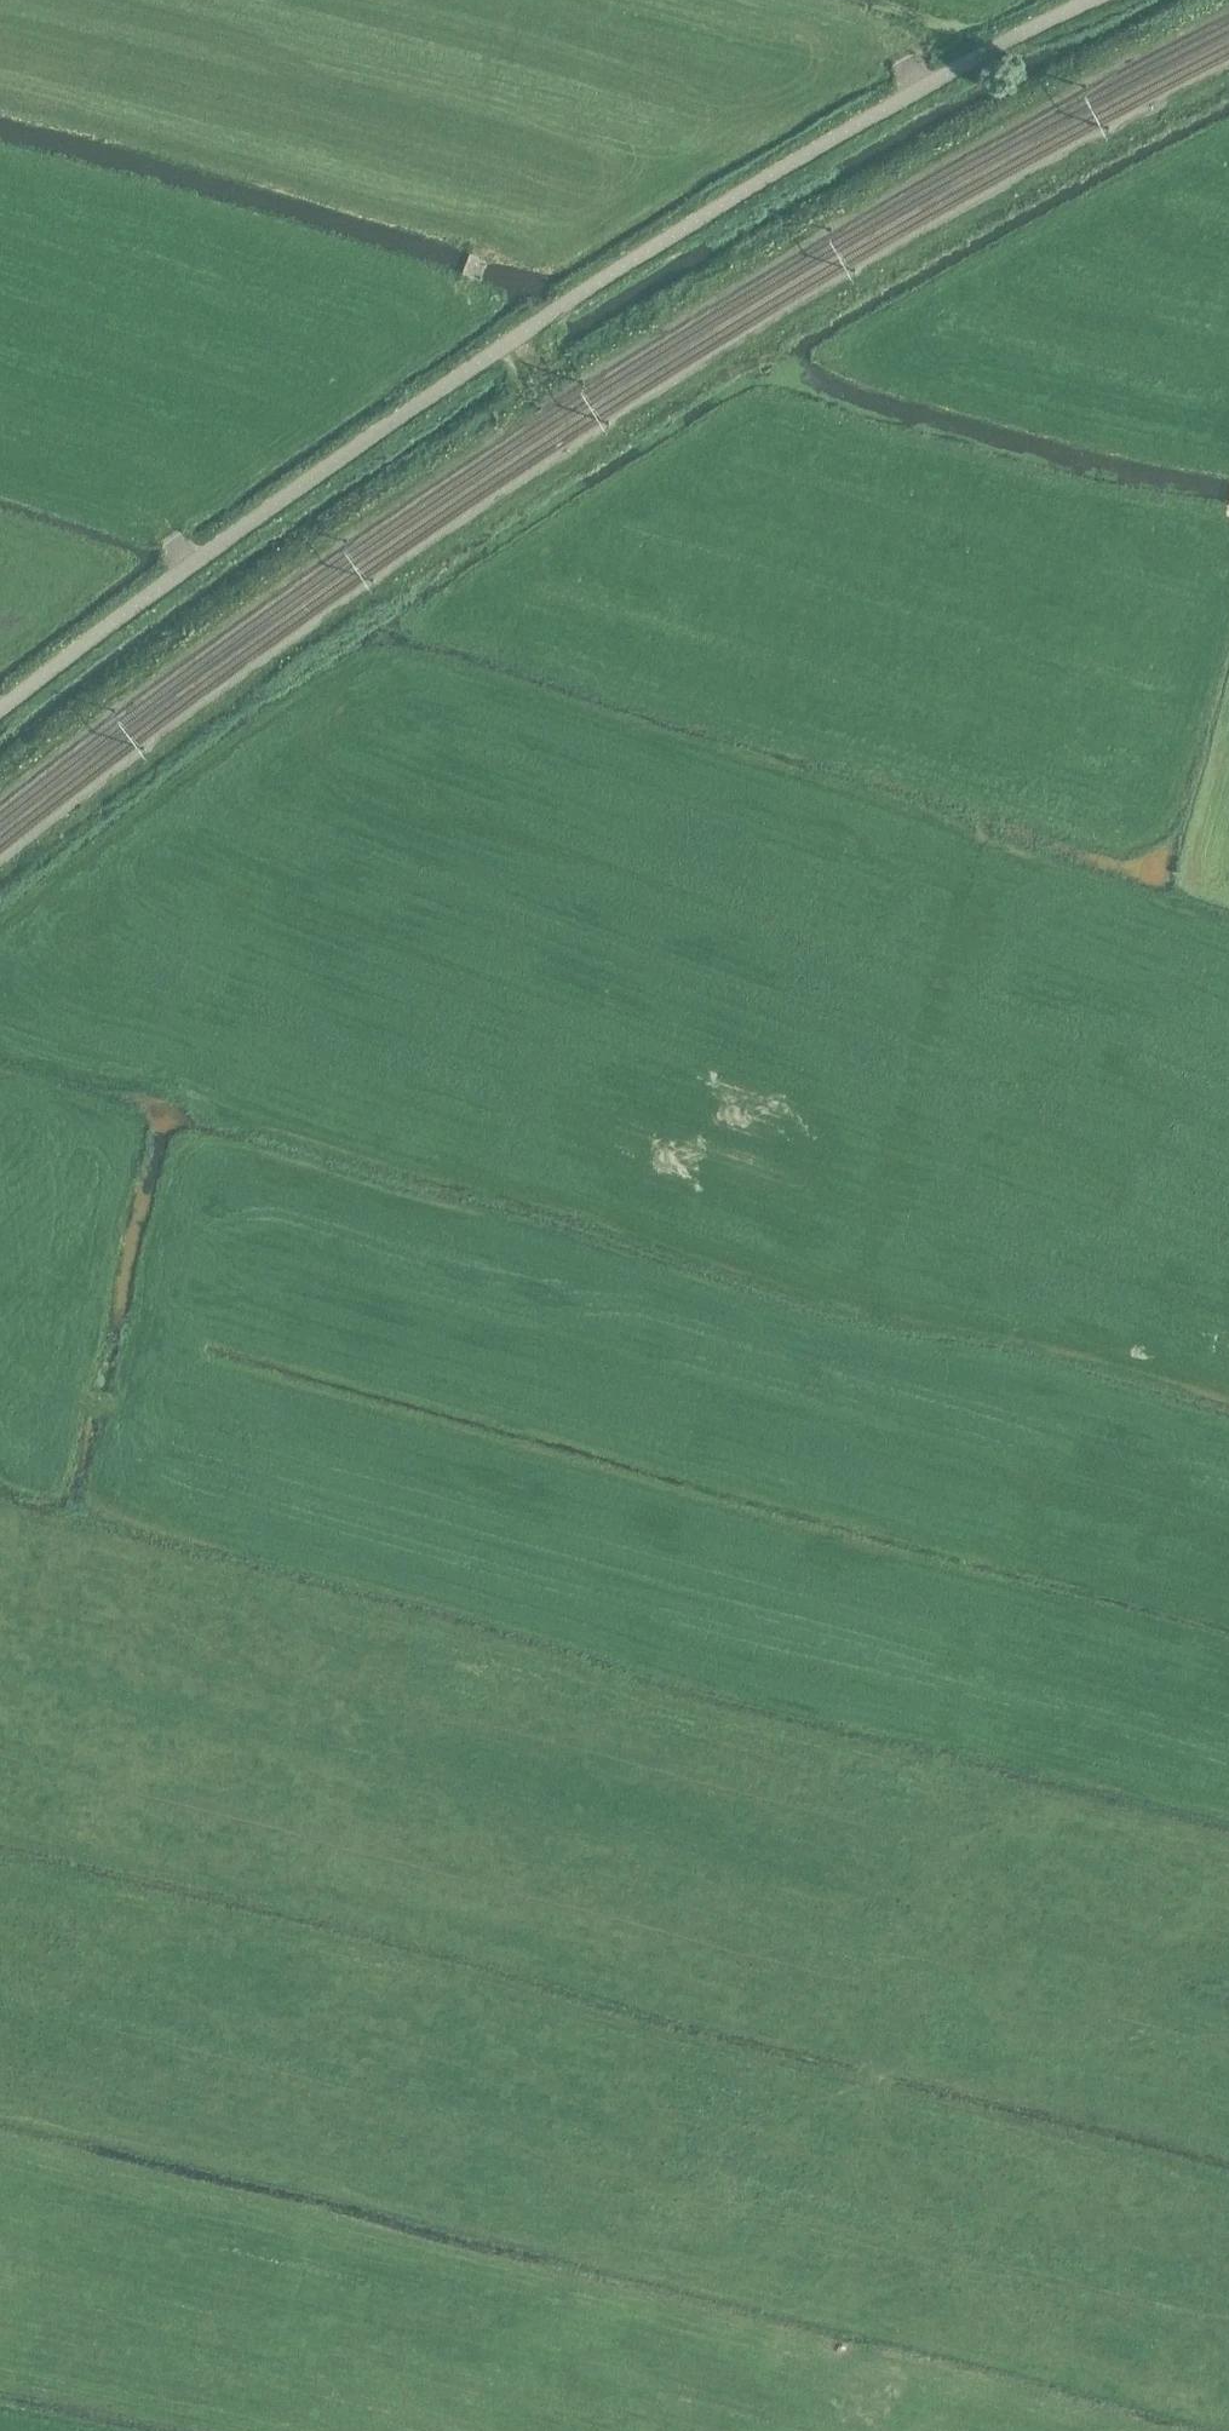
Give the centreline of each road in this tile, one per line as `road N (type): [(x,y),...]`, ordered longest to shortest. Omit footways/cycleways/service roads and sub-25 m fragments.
road 1 (track): [(920,89),(905,56),(700,0)]

